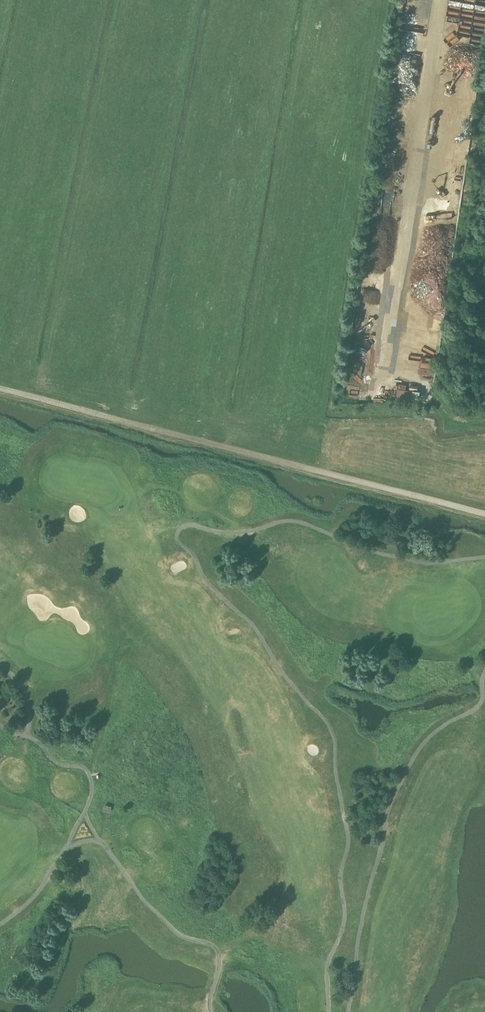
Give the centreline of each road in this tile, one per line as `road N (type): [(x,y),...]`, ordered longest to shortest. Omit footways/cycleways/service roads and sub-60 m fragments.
road 1 (track): [(0,388),(484,514)]

